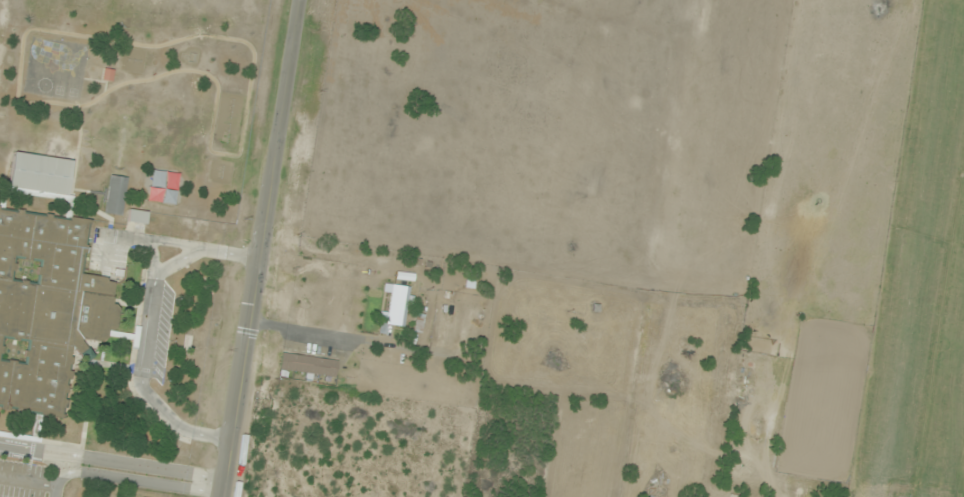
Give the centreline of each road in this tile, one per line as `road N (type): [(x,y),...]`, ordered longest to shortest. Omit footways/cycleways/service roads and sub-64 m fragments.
road 1 (tertiary): [(223,496),(300,0)]

